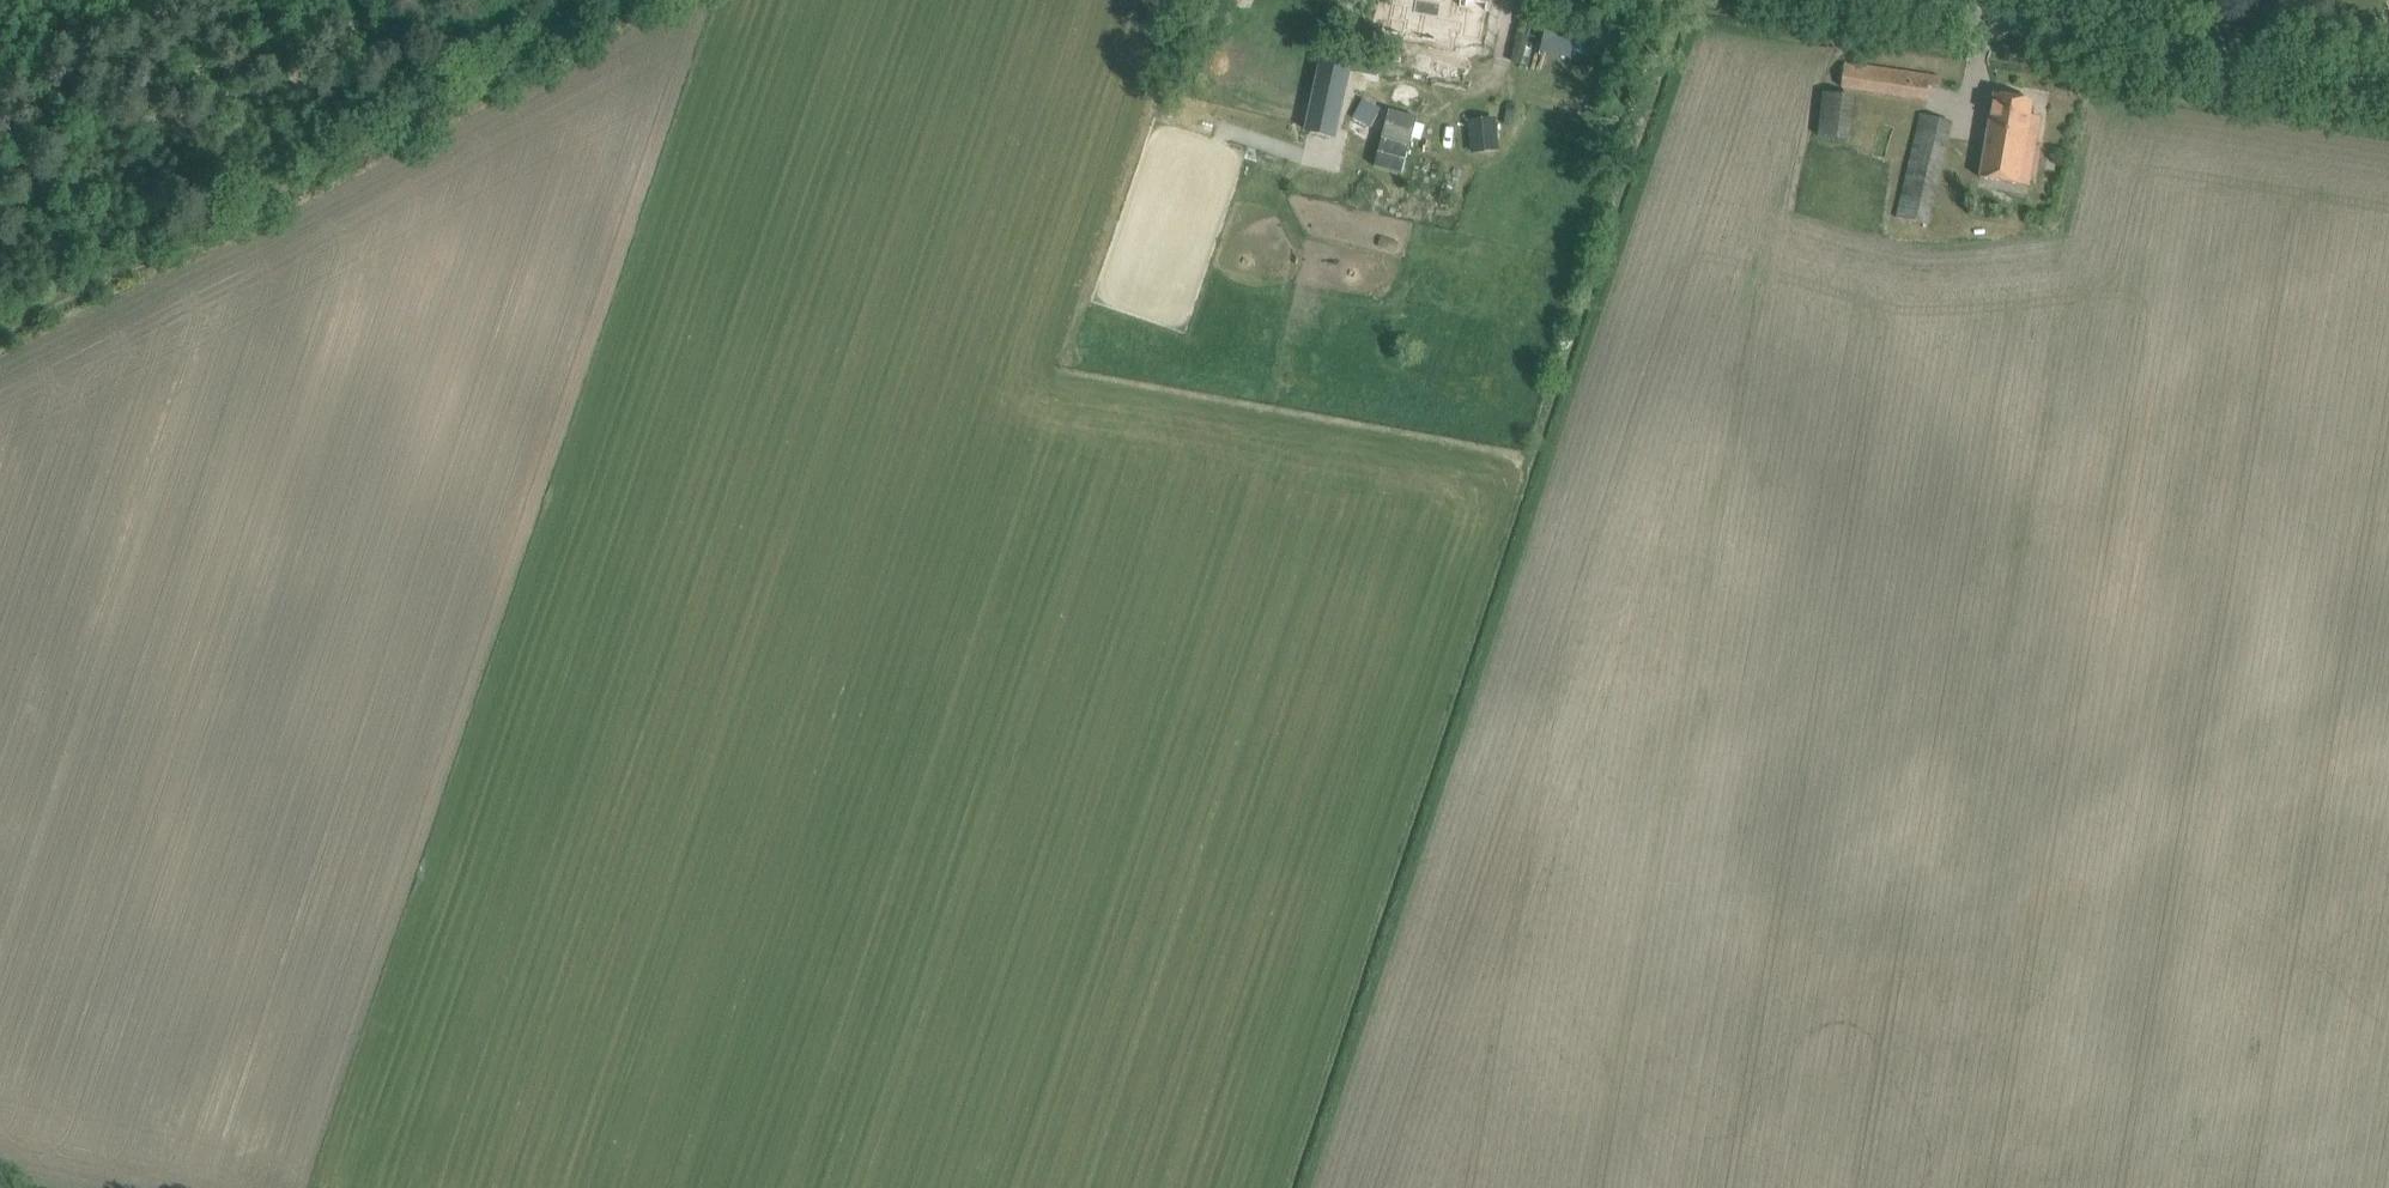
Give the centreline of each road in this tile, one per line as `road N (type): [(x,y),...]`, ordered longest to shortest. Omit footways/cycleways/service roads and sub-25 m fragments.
road 1 (unclassified): [(2388,88),(1868,0)]

